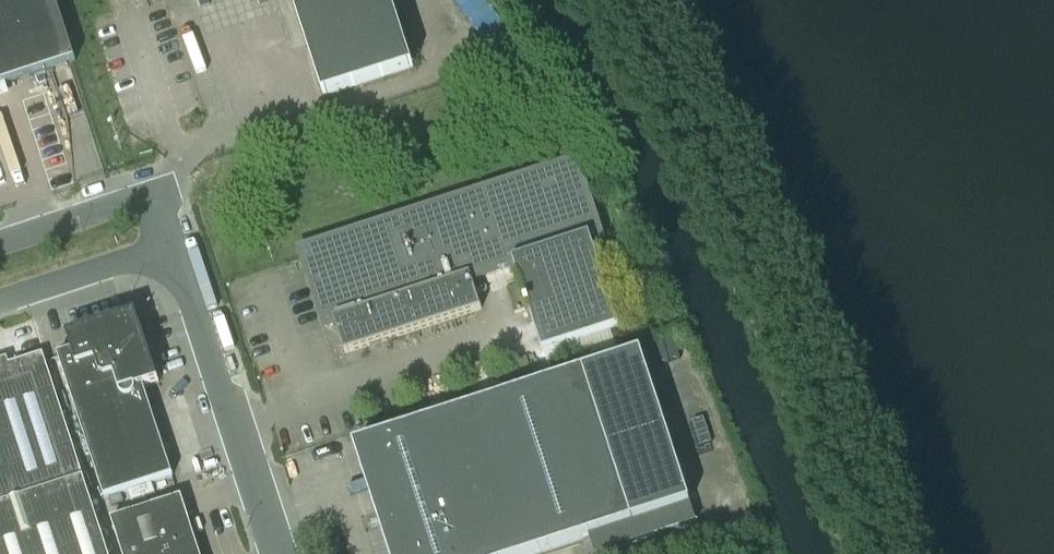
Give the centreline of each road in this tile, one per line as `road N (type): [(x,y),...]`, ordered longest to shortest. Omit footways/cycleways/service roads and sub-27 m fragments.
road 1 (unclassified): [(278,553),(171,246)]
road 2 (unclassified): [(171,246),(154,194),(0,245)]
road 3 (unclassified): [(0,302),(171,246)]

